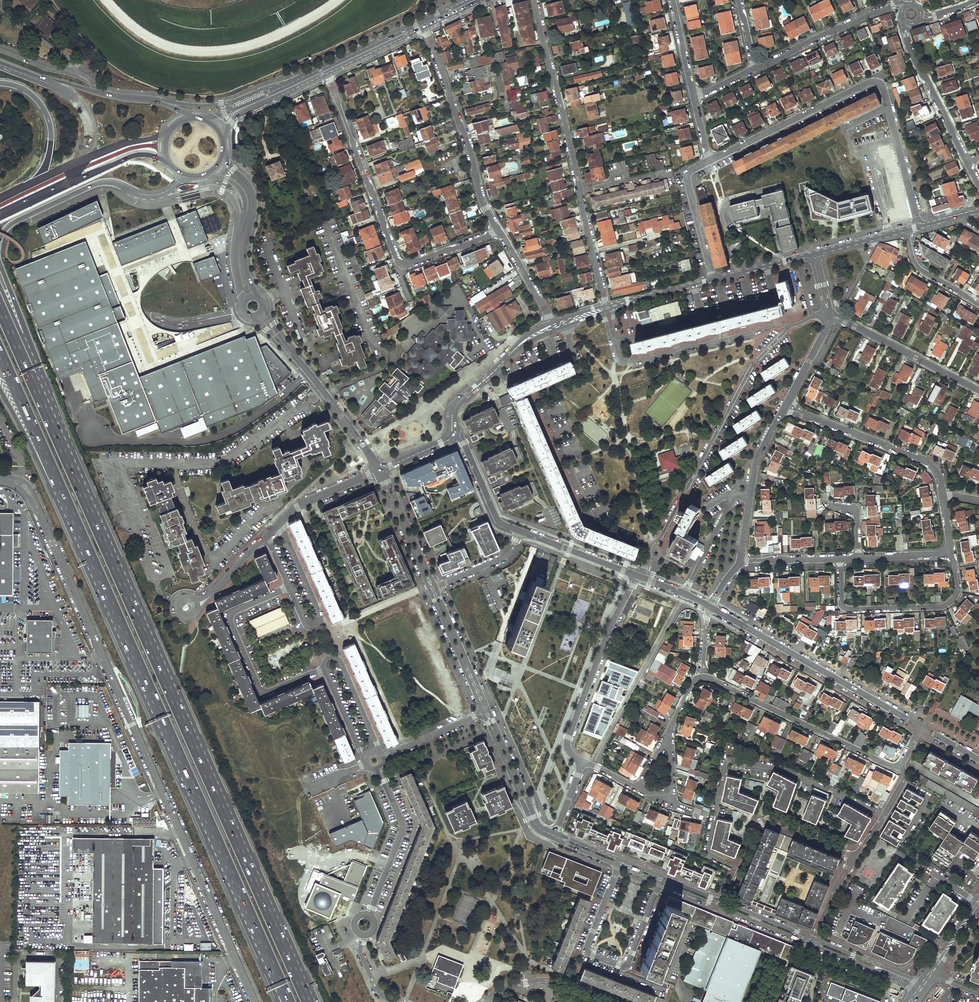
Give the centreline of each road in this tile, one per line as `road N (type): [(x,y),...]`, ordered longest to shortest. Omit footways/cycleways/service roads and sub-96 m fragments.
road 1 (motorway): [(308,1001),(61,437)]
road 2 (tertiary): [(0,479),(31,493),(254,1001)]
road 3 (motorway): [(92,560),(251,917)]
road 4 (residential): [(710,161),(877,81),(920,226)]
road 5 (residential): [(535,0),(607,308)]
road 6 (residential): [(326,74),(403,264),(497,228)]
road 7 (residential): [(571,346),(579,373),(549,390),(547,414),(590,516),(649,547)]
road 8 (residential): [(790,326),(755,361),(649,547)]
road 9 (residential): [(710,607),(922,728)]
road 10 (motorway): [(0,353),(92,560)]
road 11 (residential): [(703,676),(902,766)]
road 12 (residential): [(426,22),(497,228)]
road 13 (residential): [(288,587),(229,615),(260,691),(324,669)]
road 14 (residential): [(840,559),(844,608),(936,607),(952,602),(958,589),(947,554)]
road 15 (secondary): [(426,22),(239,105)]
road 16 (residential): [(579,763),(568,737),(636,576)]
road 17 (motorway): [(0,388),(92,560)]
road 18 (residential): [(723,901),(761,823),(855,859)]
road 19 (residential): [(978,184),(909,46),(908,23)]
road 20 (unclassified): [(380,470),(273,332)]
road 21 (residential): [(619,360),(790,326)]
road 22 (residential): [(801,413),(924,462),(943,495)]
road 23 (motorway): [(0,239),(10,224),(94,184),(152,195)]
road 24 (residential): [(829,314),(978,390)]
road 25 (residential): [(279,523),(321,624),(307,626),(288,587)]
road 26 (residential): [(754,69),(861,16),(905,7)]
road 27 (residential): [(452,435),(457,403),(522,343),(553,327)]
road 28 (residential): [(739,560),(755,464),(781,414)]
road 29 (unclassified): [(255,294),(244,255),(254,200),(225,154)]
road 30 (motorway): [(61,437),(0,305)]
road 31 (residential): [(430,589),(483,713)]
road 32 (residential): [(490,710),(436,587)]
road 33 (residential): [(713,279),(688,175),(710,161)]
road 34 (residential): [(618,866),(587,952),(624,967)]
road 35 (residential): [(385,784),(401,829),(372,906)]
road 36 (motorway): [(0,83),(29,92),(50,122),(51,146),(36,182)]
road 37 (residential): [(604,1001),(544,980),(481,1001)]
road 38 (residential): [(520,531),(636,576)]
road 39 (residential): [(452,435),(461,439),(496,517),(520,531)]
road 40 (secondary): [(225,137),(236,117),(326,74)]
road 41 (residential): [(378,751),(341,662),(329,657),(324,669)]

